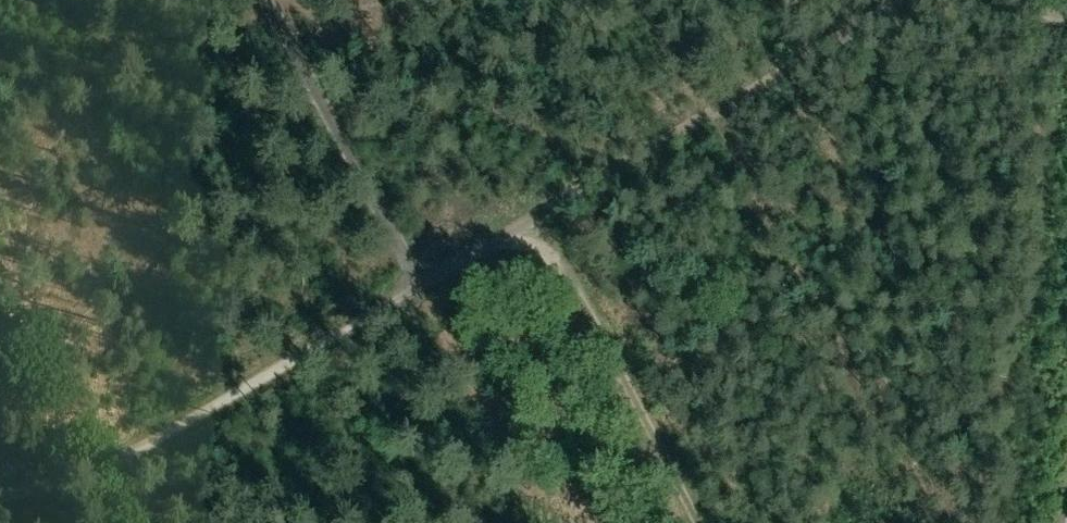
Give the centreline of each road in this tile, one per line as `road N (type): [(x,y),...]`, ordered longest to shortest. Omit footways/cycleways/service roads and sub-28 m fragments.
road 1 (track): [(421,279),(905,0)]
road 2 (track): [(118,460),(421,279)]
road 3 (track): [(543,213),(708,522)]
road 4 (track): [(421,279),(270,0)]
road 5 (track): [(0,494),(118,460)]

